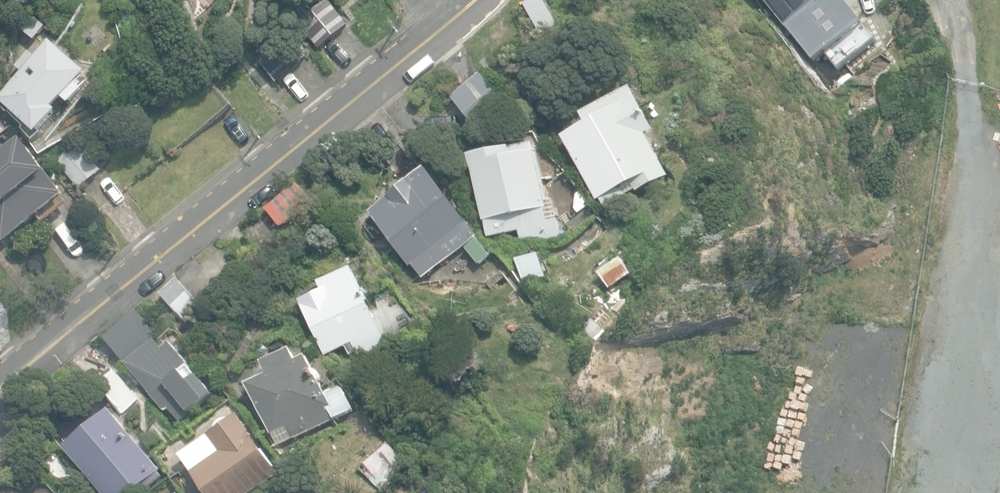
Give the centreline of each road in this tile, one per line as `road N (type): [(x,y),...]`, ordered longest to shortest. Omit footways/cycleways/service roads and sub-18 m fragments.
road 1 (residential): [(0,389),(444,26)]

